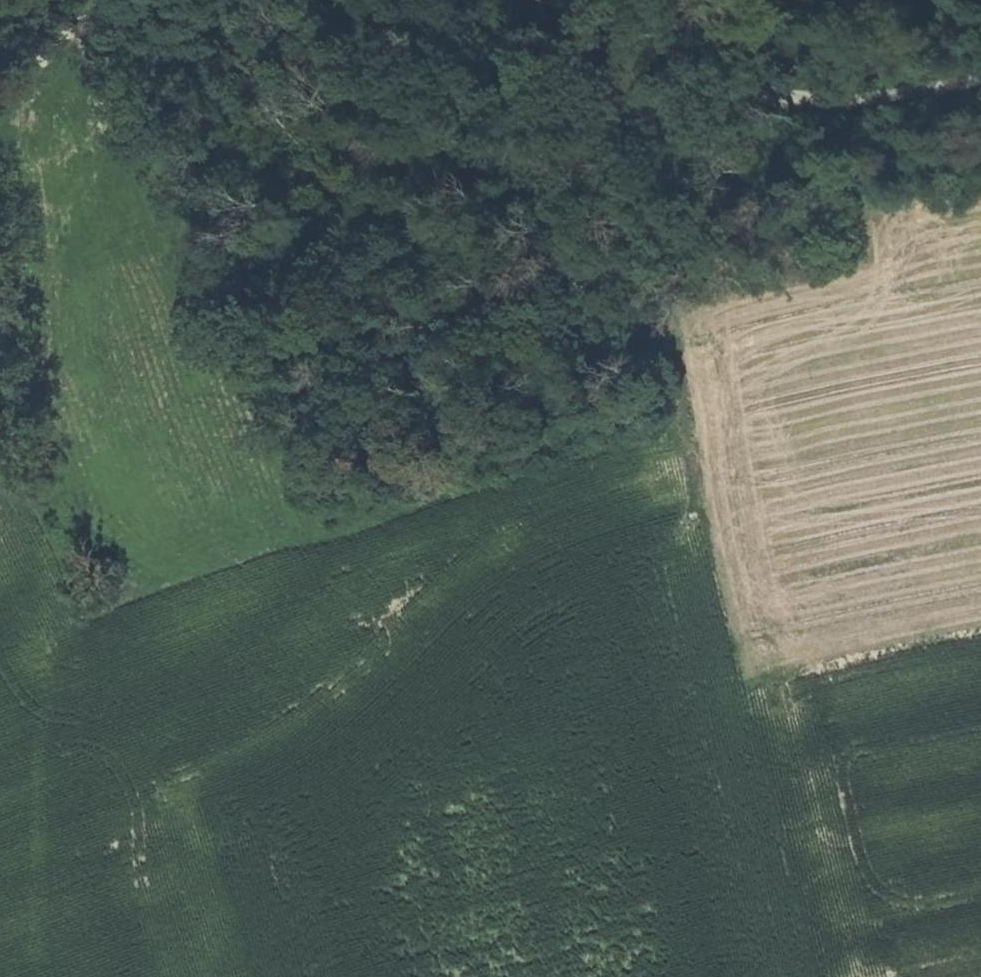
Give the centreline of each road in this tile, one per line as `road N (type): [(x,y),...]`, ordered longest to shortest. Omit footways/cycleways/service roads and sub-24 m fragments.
road 1 (track): [(980,87),(860,106),(800,103),(547,0)]
road 2 (track): [(111,0),(0,109)]

